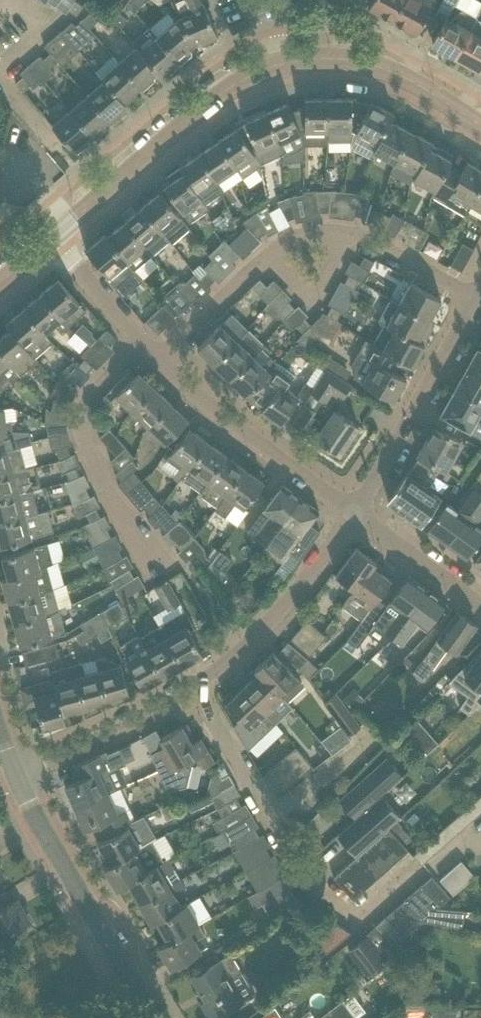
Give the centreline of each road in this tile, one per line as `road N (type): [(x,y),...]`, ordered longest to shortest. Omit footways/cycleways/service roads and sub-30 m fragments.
road 1 (residential): [(17,774),(200,688),(281,613),(356,511)]
road 2 (residential): [(356,511),(145,349),(52,238)]
road 3 (tertiary): [(52,238),(231,85),(278,63)]
road 4 (residential): [(148,1017),(17,774)]
road 5 (residential): [(356,511),(480,280)]
road 6 (tertiary): [(278,63),(317,54),(364,60),(480,122)]
road 7 (residential): [(480,605),(356,511)]

